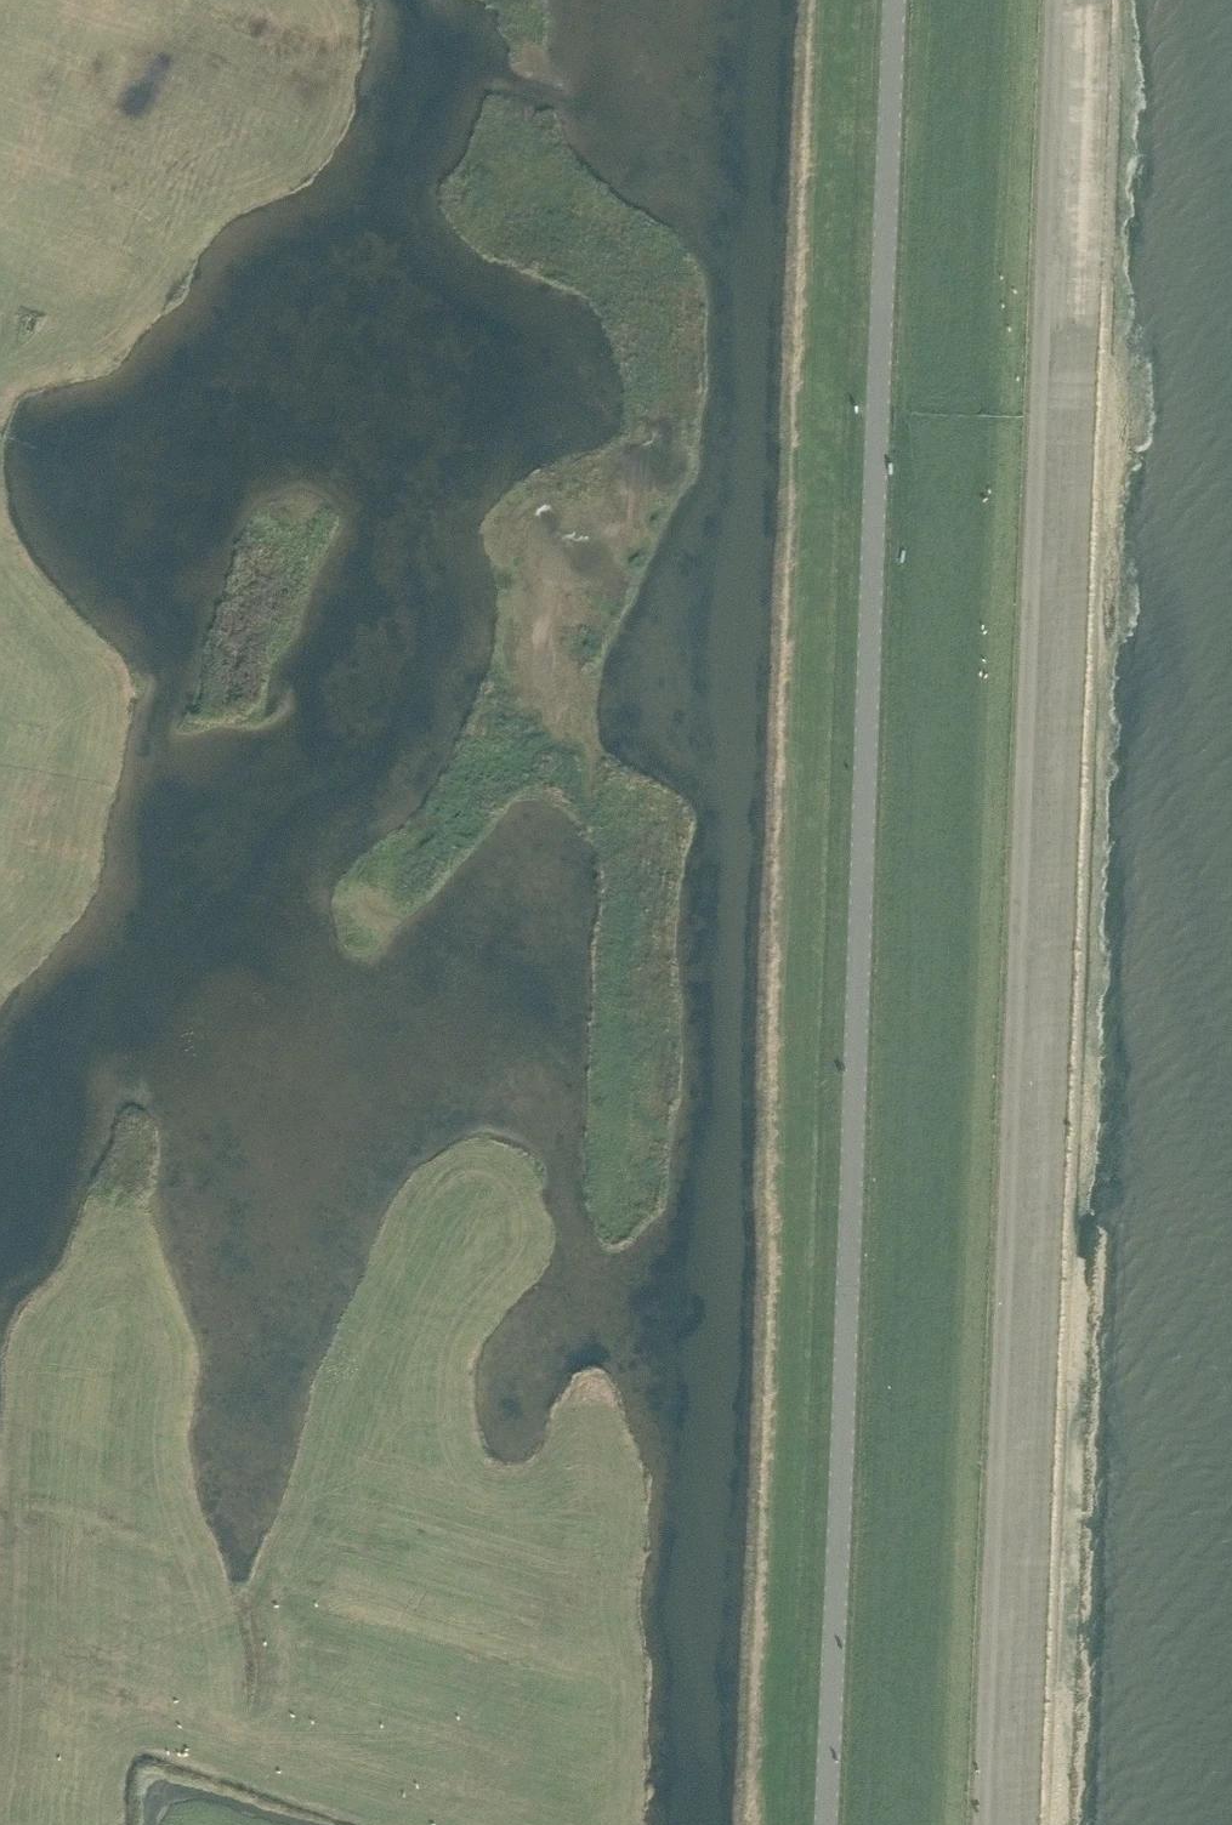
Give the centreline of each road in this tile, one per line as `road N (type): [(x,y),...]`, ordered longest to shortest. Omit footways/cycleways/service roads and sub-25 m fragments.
road 1 (unclassified): [(826,1824),(895,0)]

